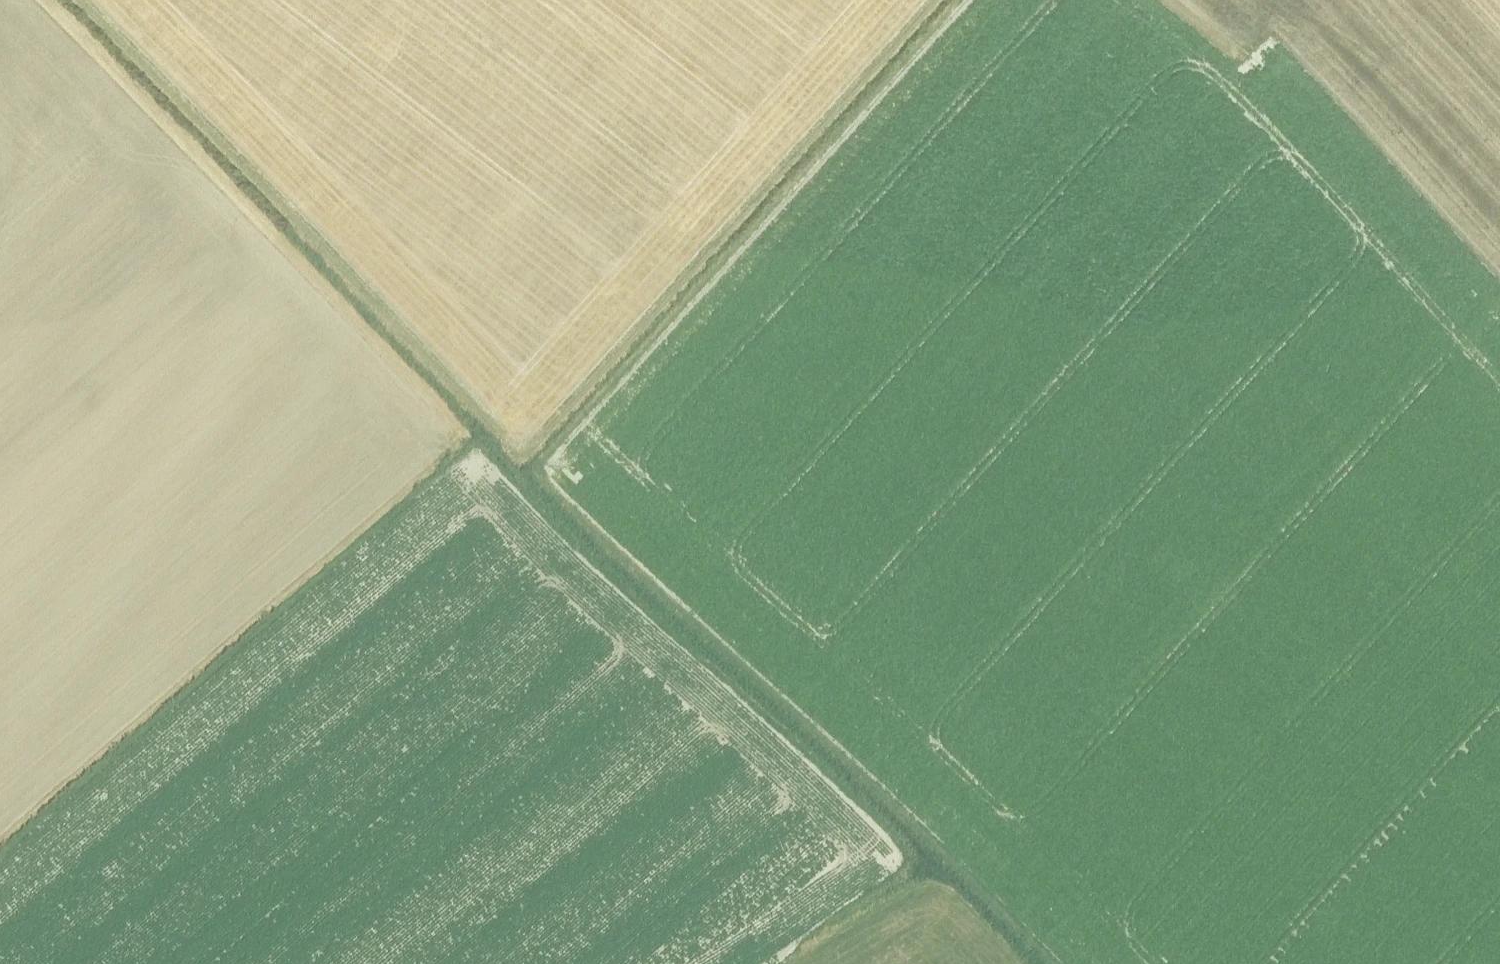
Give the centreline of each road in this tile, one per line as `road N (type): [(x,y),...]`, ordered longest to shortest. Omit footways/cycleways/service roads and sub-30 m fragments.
road 1 (track): [(1060,963),(942,847)]

